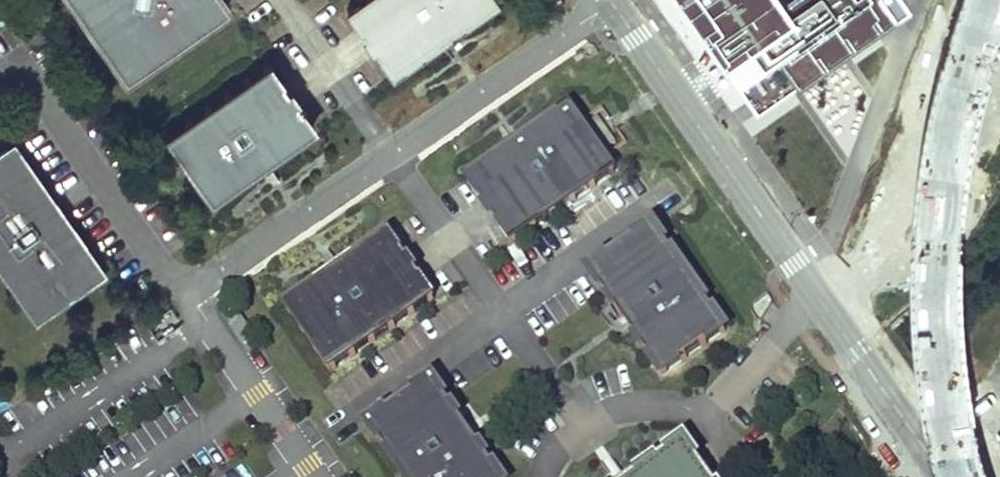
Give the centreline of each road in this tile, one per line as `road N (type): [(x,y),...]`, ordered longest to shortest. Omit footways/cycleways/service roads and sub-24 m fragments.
road 1 (residential): [(609,0),(217,272),(189,280),(159,269),(31,80),(0,77)]
road 2 (tertiary): [(946,476),(613,0)]

